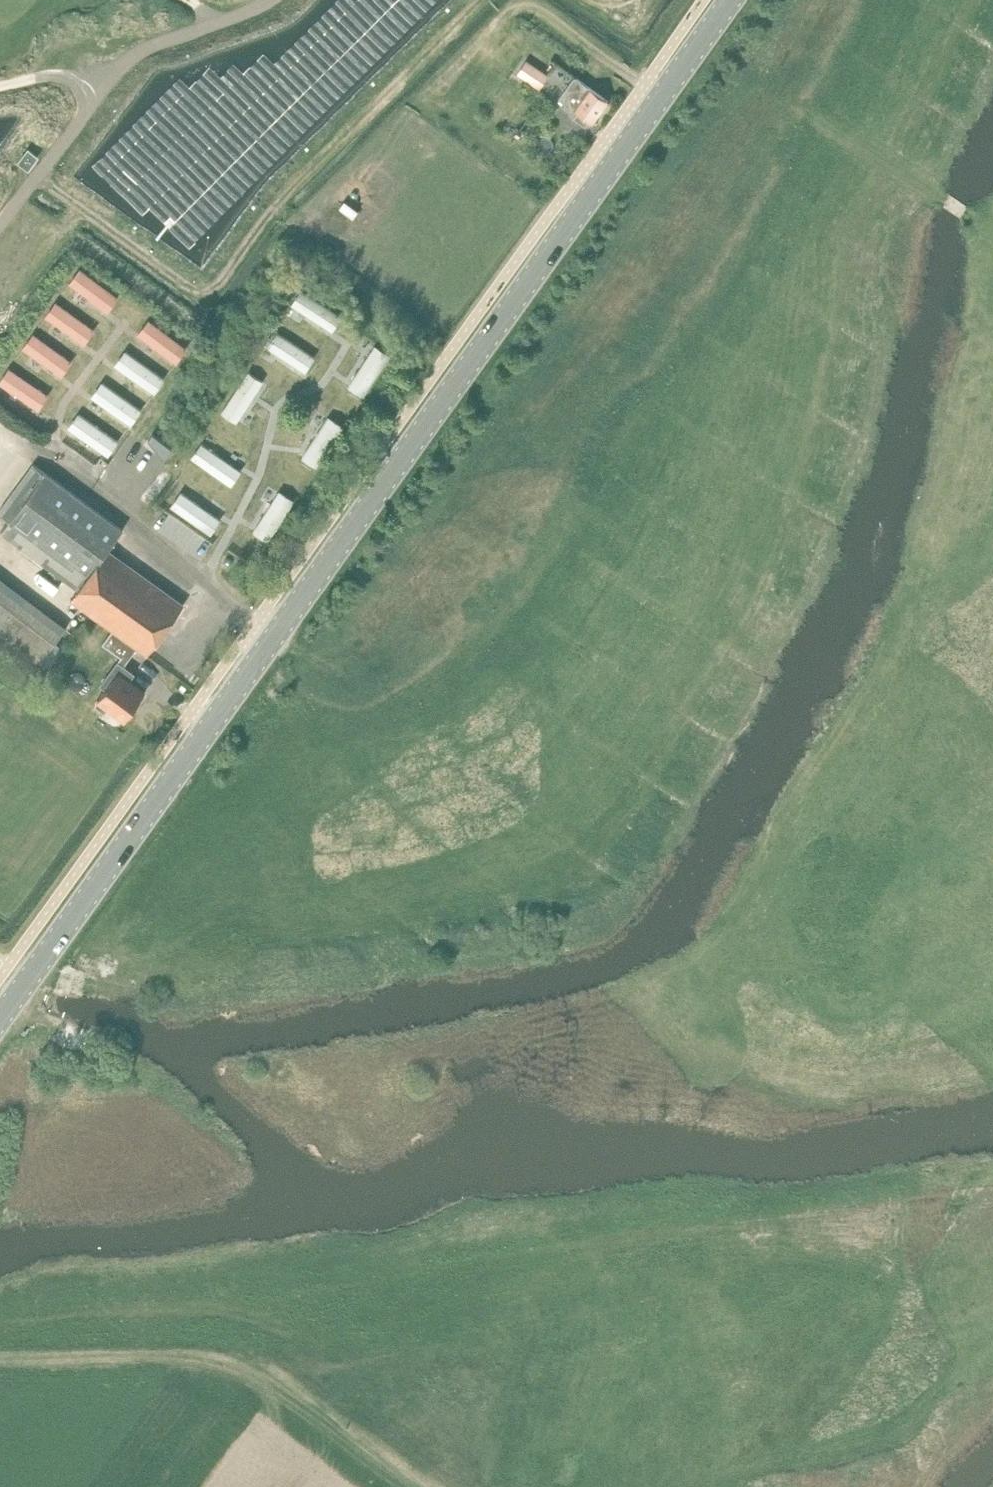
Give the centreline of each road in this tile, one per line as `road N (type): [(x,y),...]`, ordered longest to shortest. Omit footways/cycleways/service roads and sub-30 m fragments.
road 1 (tertiary): [(0,1016),(729,0)]
road 2 (track): [(272,0),(177,36),(116,46),(94,61),(78,114),(0,213)]

